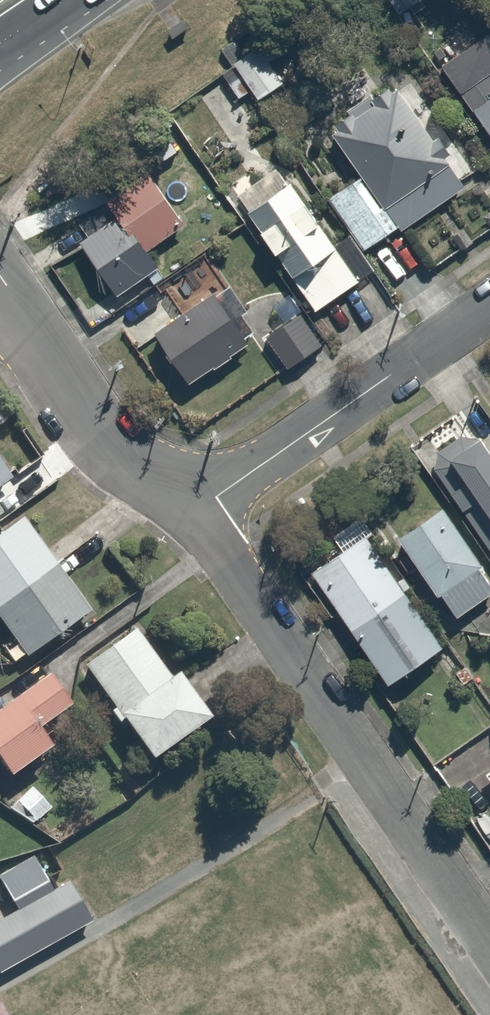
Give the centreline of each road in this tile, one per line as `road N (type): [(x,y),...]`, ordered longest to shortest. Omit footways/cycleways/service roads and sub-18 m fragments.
road 1 (residential): [(197,511),(489,942)]
road 2 (residential): [(197,511),(489,308)]
road 3 (residential): [(16,300),(112,455),(197,511)]

